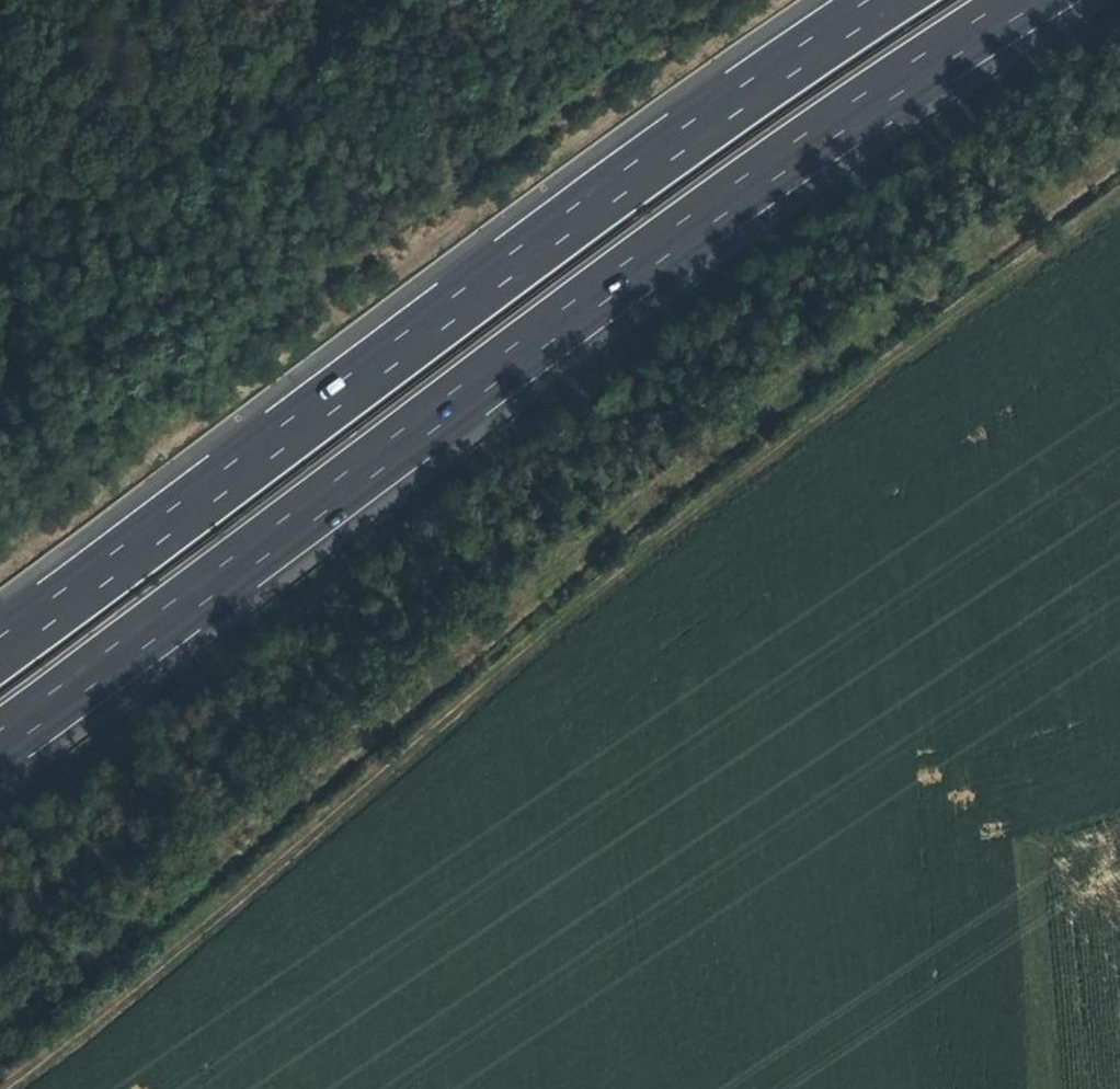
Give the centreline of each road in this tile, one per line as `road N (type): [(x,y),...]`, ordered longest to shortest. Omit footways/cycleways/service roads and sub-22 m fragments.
road 1 (track): [(1119,198),(680,531),(81,1041),(0,1088)]
road 2 (motorway): [(0,742),(587,302),(1028,0)]
road 3 (motorway): [(892,0),(536,246),(0,652)]
road 4 (track): [(1046,1088),(1015,822)]

